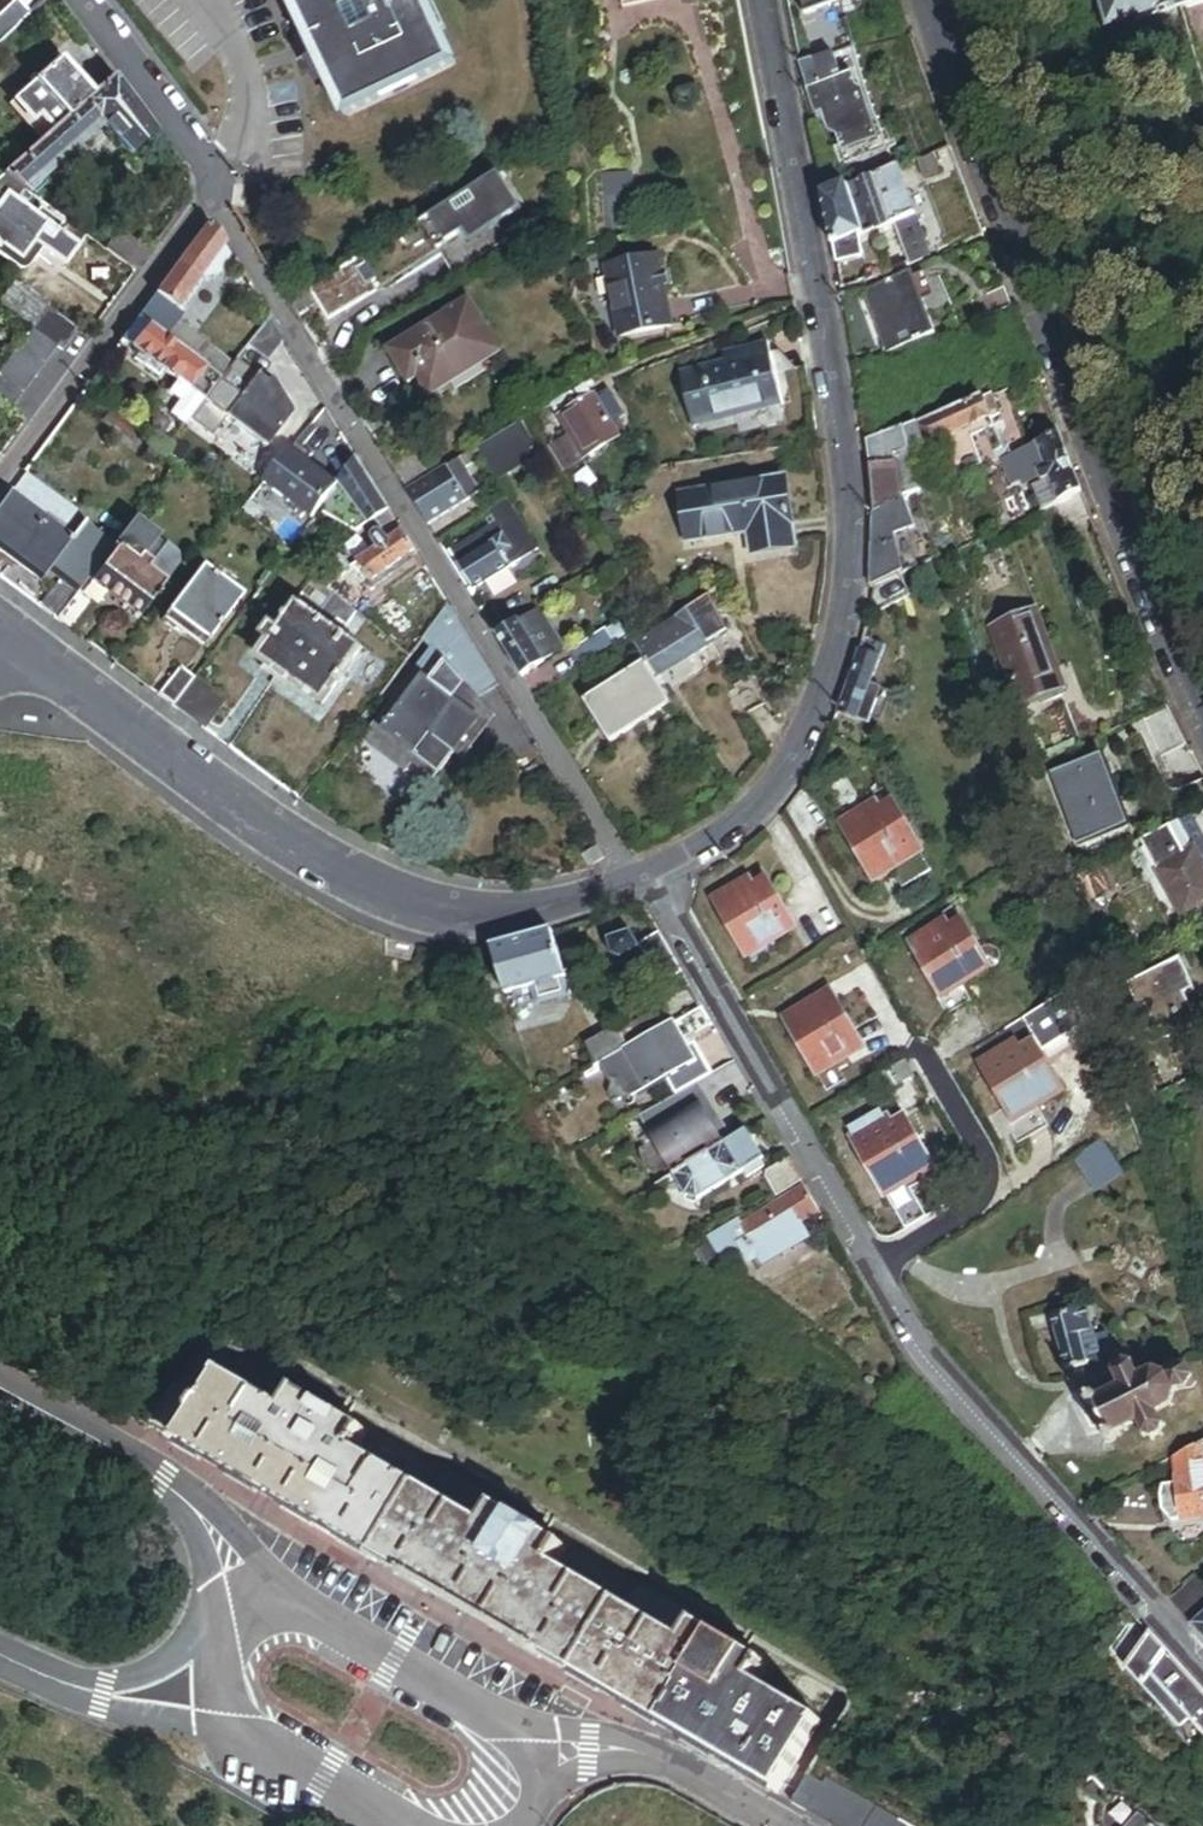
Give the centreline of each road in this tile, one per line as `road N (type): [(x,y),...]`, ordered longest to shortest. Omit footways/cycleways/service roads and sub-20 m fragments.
road 1 (residential): [(648,879),(749,821),(811,730),(840,644),(856,544),(828,325),(765,0)]
road 2 (residential): [(648,879),(615,847),(206,192)]
road 3 (residential): [(926,0),(941,58),(1177,668),(1202,717)]
road 4 (residential): [(31,654),(211,791),(329,867),(444,910),(547,908),(648,879)]
road 5 (residential): [(1202,1668),(934,1375),(874,1271)]
road 6 (residential): [(874,1271),(648,879)]
road 7 (residential): [(0,474),(206,192)]
road 8 (residential): [(874,1271),(967,1209),(987,1167),(921,1049)]
road 9 (tertiary): [(515,1731),(287,1599)]
road 10 (residential): [(206,192),(82,0)]
road 11 (tertiary): [(193,1505),(0,1388)]
road 12 (tertiary): [(223,1717),(415,1825)]
road 13 (residential): [(220,1639),(151,1677),(74,1690)]
road 14 (residential): [(74,1690),(152,1713),(223,1717)]
road 15 (residential): [(516,1801),(661,1754)]
road 16 (residential): [(661,1754),(575,1731),(515,1731)]
road 17 (residential): [(787,1825),(661,1754)]
road 18 (tertiary): [(193,1505),(220,1639)]
road 19 (tertiary): [(287,1599),(193,1505)]

